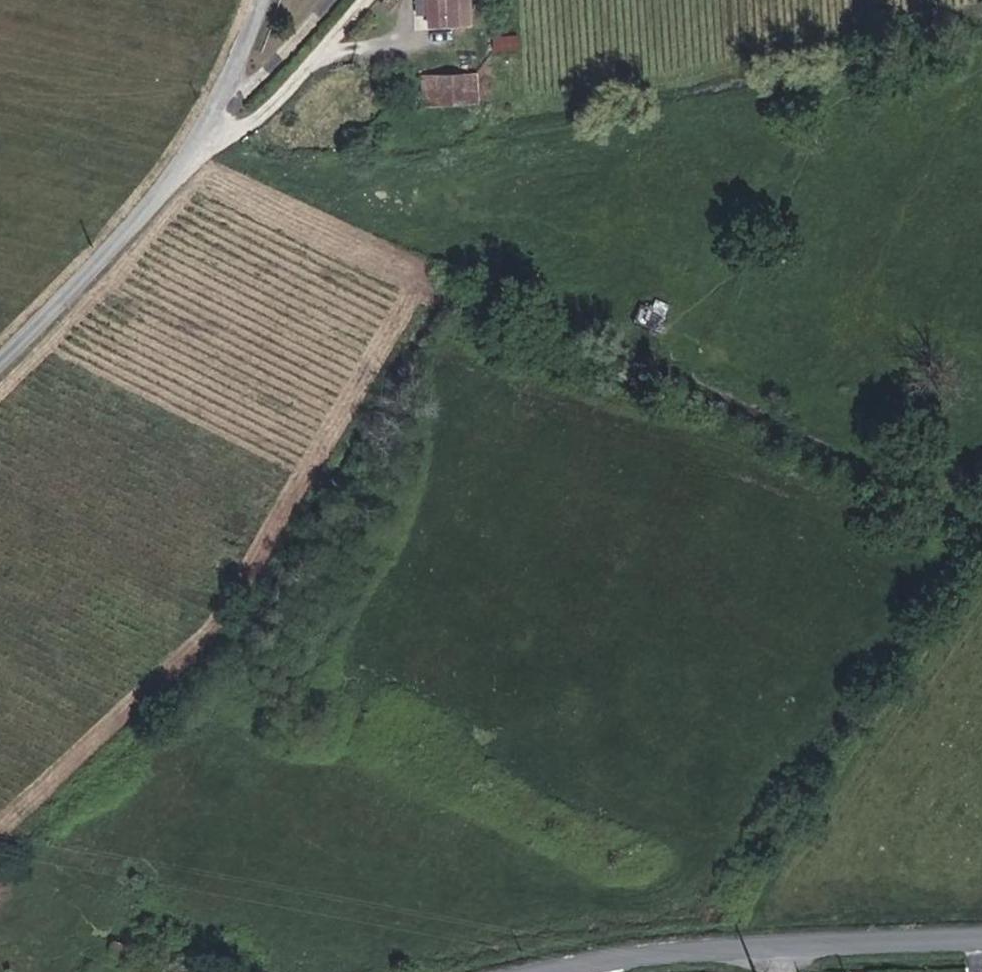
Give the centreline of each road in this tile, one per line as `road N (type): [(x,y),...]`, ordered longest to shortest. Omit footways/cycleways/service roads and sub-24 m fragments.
road 1 (tertiary): [(588,964),(674,952),(981,939)]
road 2 (residential): [(0,357),(191,161)]
road 3 (residential): [(191,161),(267,113),(371,0)]
road 4 (residential): [(191,161),(259,0)]

